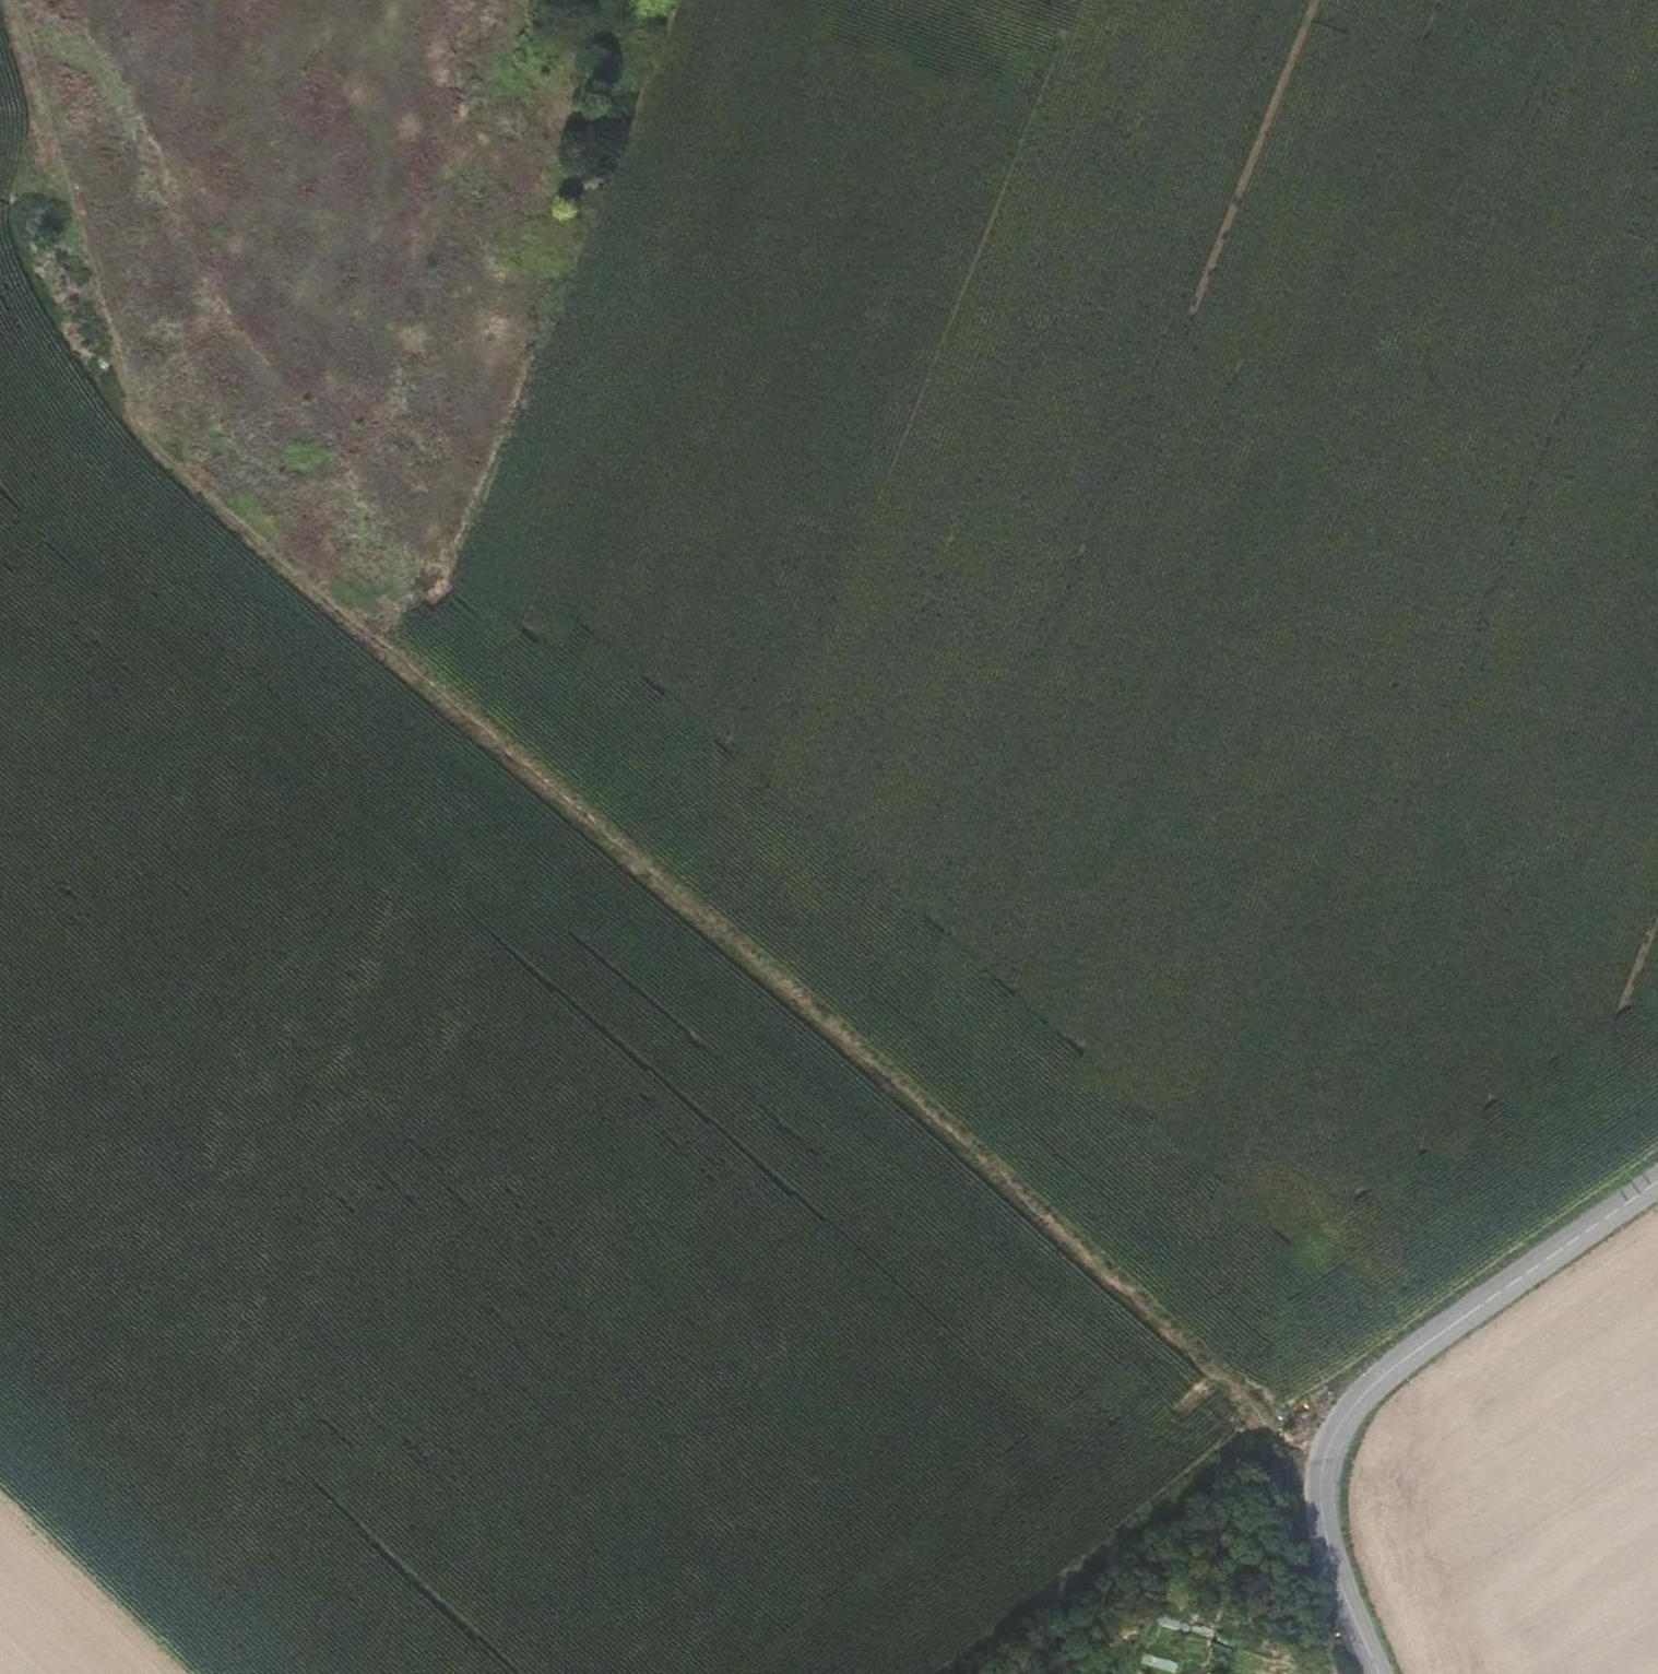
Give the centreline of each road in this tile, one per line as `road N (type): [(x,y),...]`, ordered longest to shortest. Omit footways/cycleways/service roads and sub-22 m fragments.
road 1 (track): [(8,0),(134,420),(152,449),(197,496),(898,1092),(1282,1433),(1304,1442)]
road 2 (residential): [(1378,1673),(1295,1486),(1304,1442),(1340,1408),(1657,1186)]

